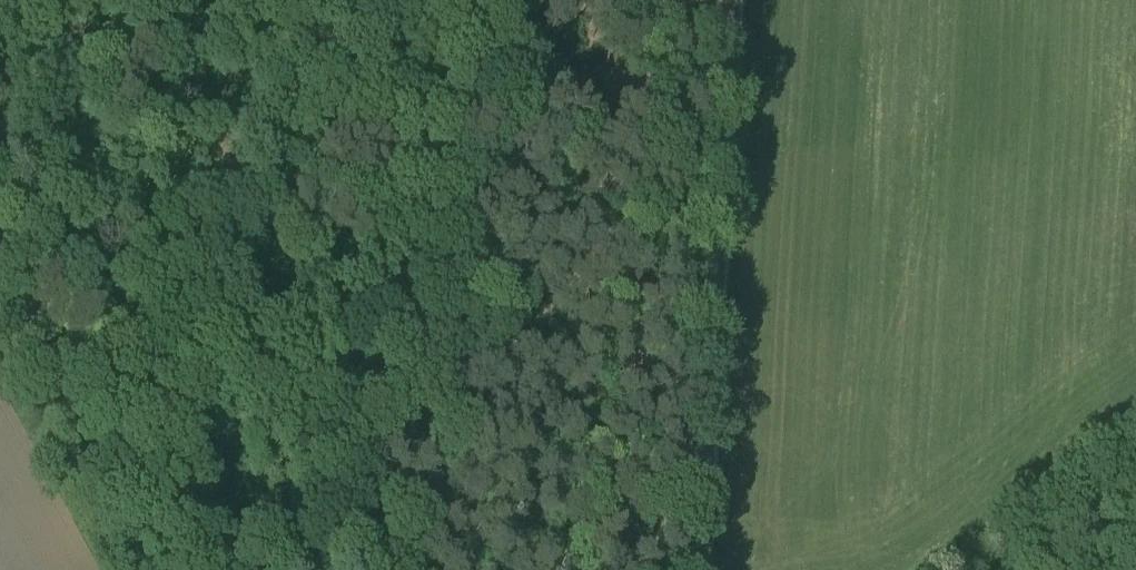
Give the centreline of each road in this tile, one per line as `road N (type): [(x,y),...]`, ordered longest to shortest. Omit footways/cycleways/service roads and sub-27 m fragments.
road 1 (track): [(137,569),(90,0)]
road 2 (track): [(733,0),(694,569)]
road 3 (tertiary): [(1008,569),(1135,478)]

